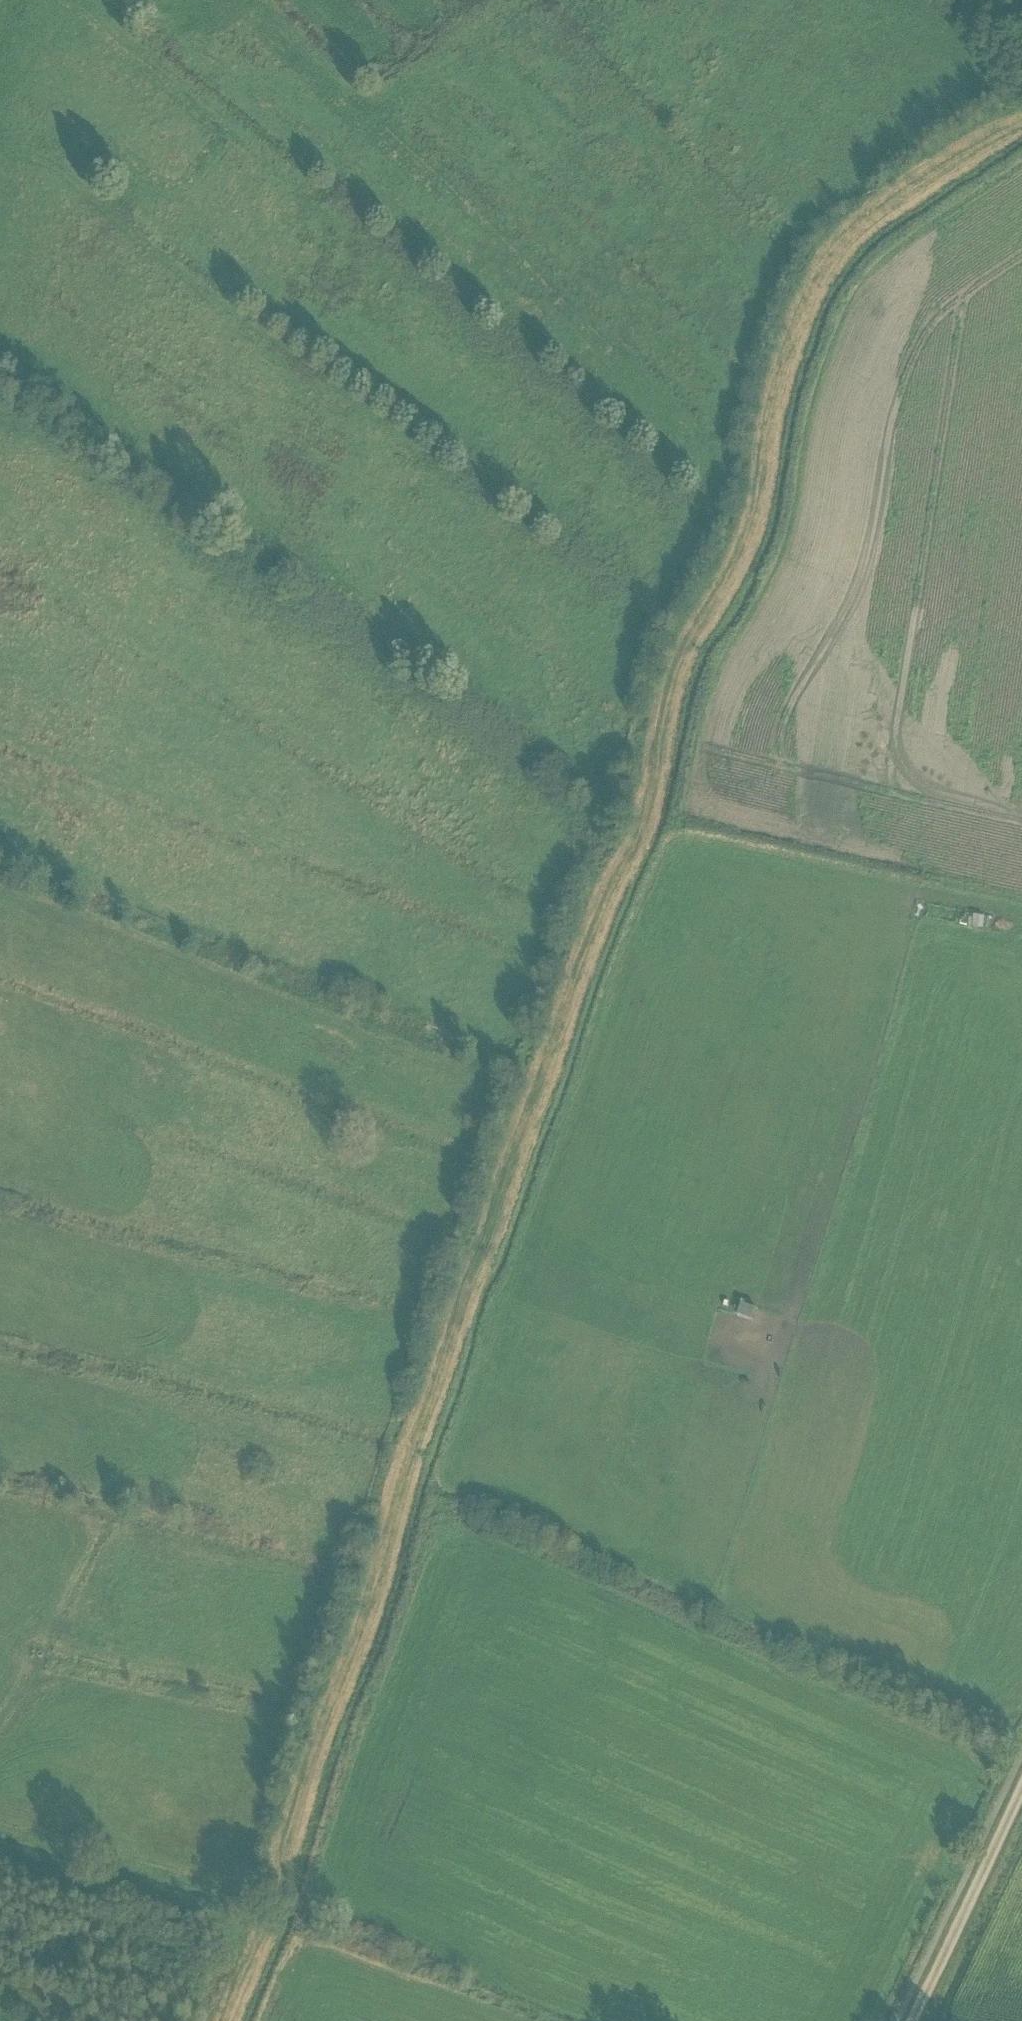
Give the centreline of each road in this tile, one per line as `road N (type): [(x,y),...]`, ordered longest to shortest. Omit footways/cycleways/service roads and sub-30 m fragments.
road 1 (track): [(913,2020),(1021,1792)]

